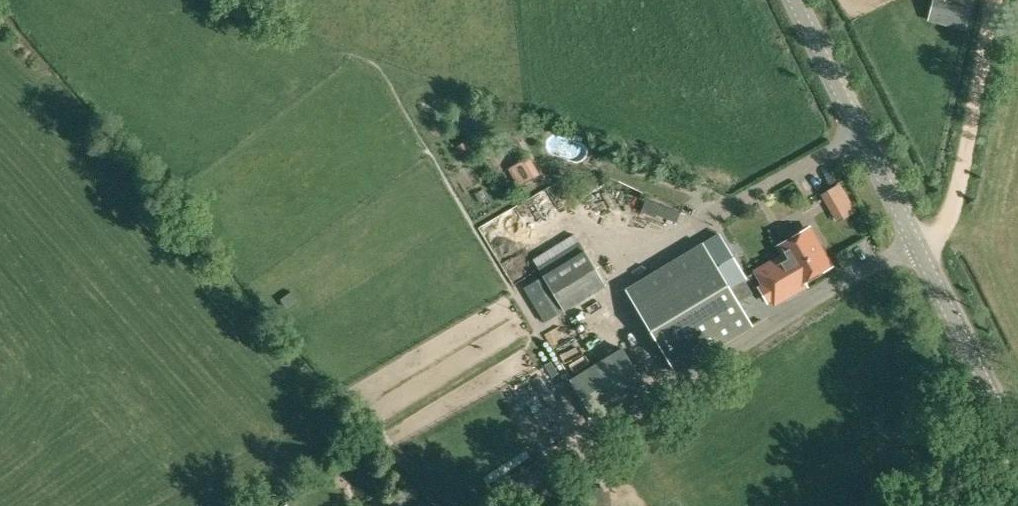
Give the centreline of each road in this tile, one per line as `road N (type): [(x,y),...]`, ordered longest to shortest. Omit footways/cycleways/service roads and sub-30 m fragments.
road 1 (tertiary): [(1017,445),(795,0)]
road 2 (track): [(992,0),(947,216),(928,267)]

